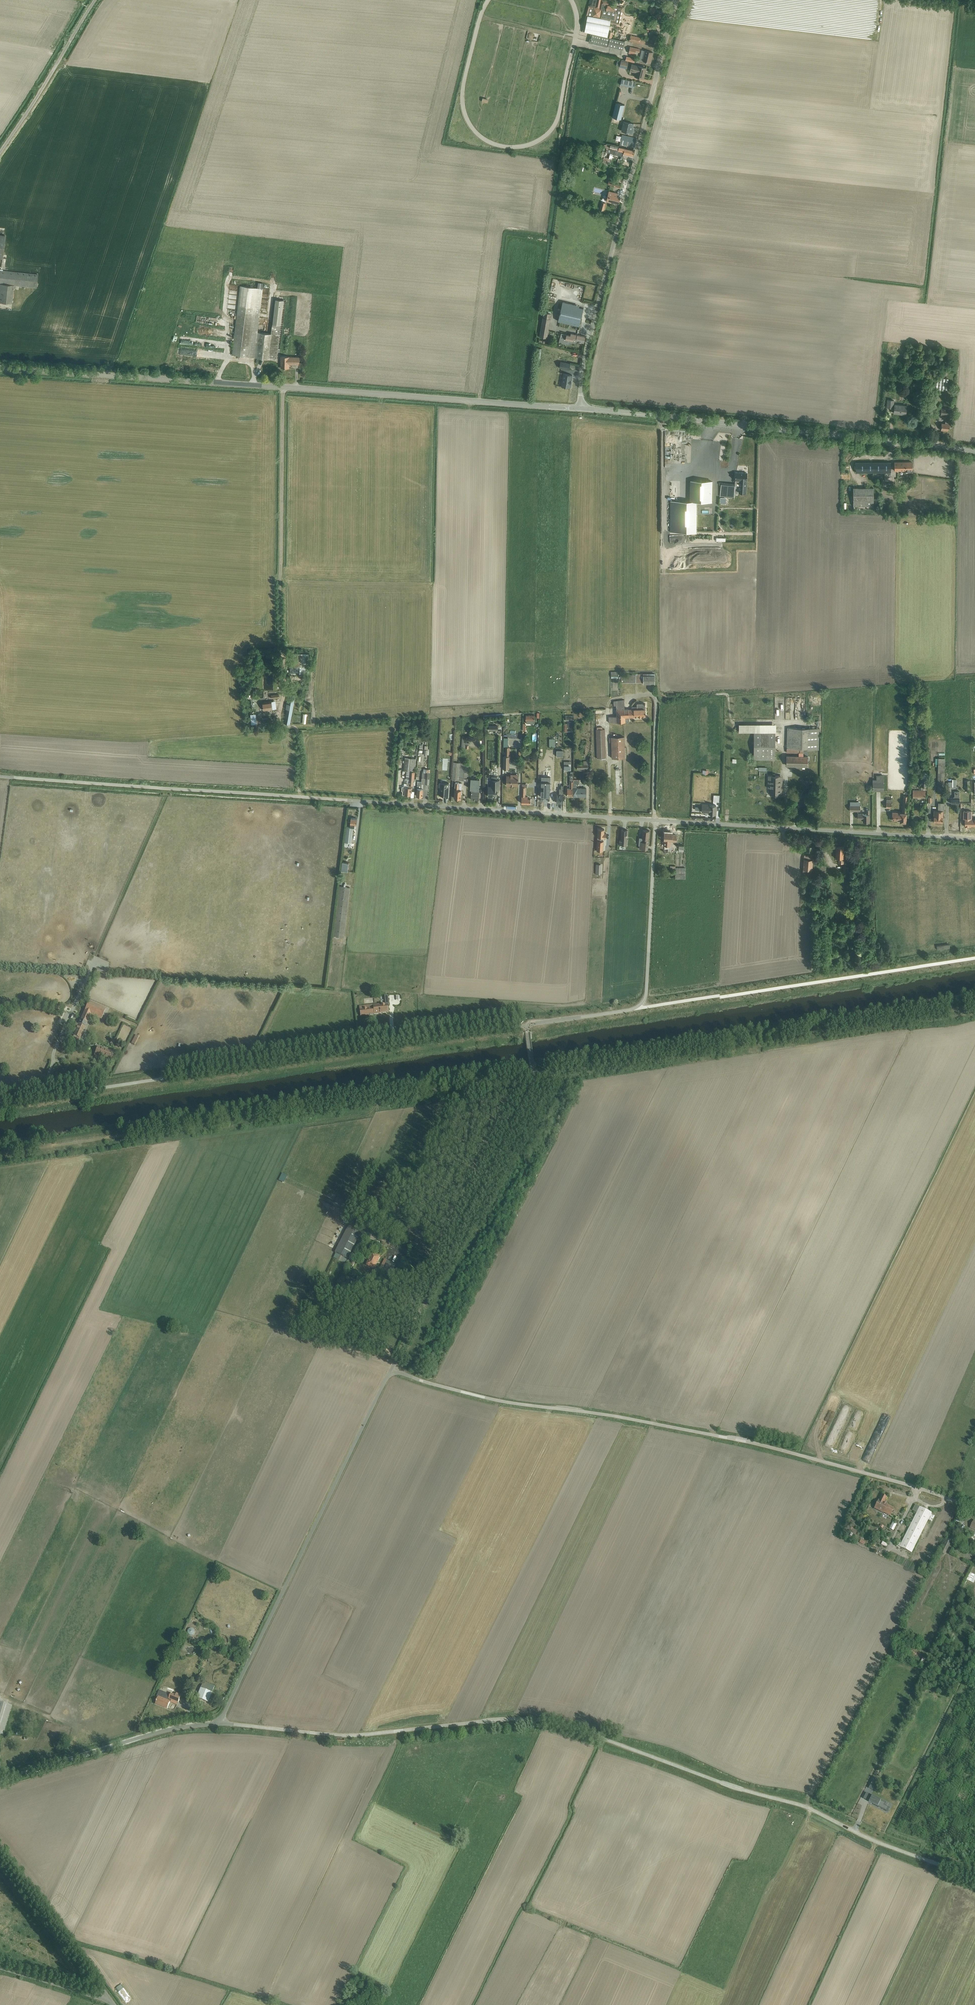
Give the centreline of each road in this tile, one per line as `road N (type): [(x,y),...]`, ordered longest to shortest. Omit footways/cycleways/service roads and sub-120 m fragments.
road 1 (unclassified): [(217,1724),(337,1735),(548,1722),(808,1808),(877,1845),(974,1877)]
road 2 (unclassified): [(0,776),(655,820)]
road 3 (unclassified): [(974,1508),(712,1434),(499,1402),(390,1372)]
road 4 (track): [(534,1076),(0,1155)]
road 5 (unclassified): [(526,1027),(0,1105)]
road 6 (unclassified): [(580,409),(587,346),(675,2)]
road 7 (tertiary): [(974,451),(580,409)]
road 8 (unclassified): [(217,1724),(390,1372)]
road 9 (unclassified): [(390,1372),(534,1083),(526,1027)]
road 10 (unclassified): [(974,957),(636,1009)]
road 11 (unclassified): [(655,820),(974,839)]
road 12 (tertiary): [(580,409),(283,387)]
road 13 (tertiary): [(283,387),(0,367)]
road 14 (residential): [(283,387),(279,669)]
road 15 (unclassified): [(0,1781),(164,1730),(217,1724)]
road 16 (unclassified): [(655,820),(645,996),(636,1009)]
road 17 (unclassified): [(113,2003),(0,1856)]
road 18 (unclassified): [(0,154),(100,0)]

